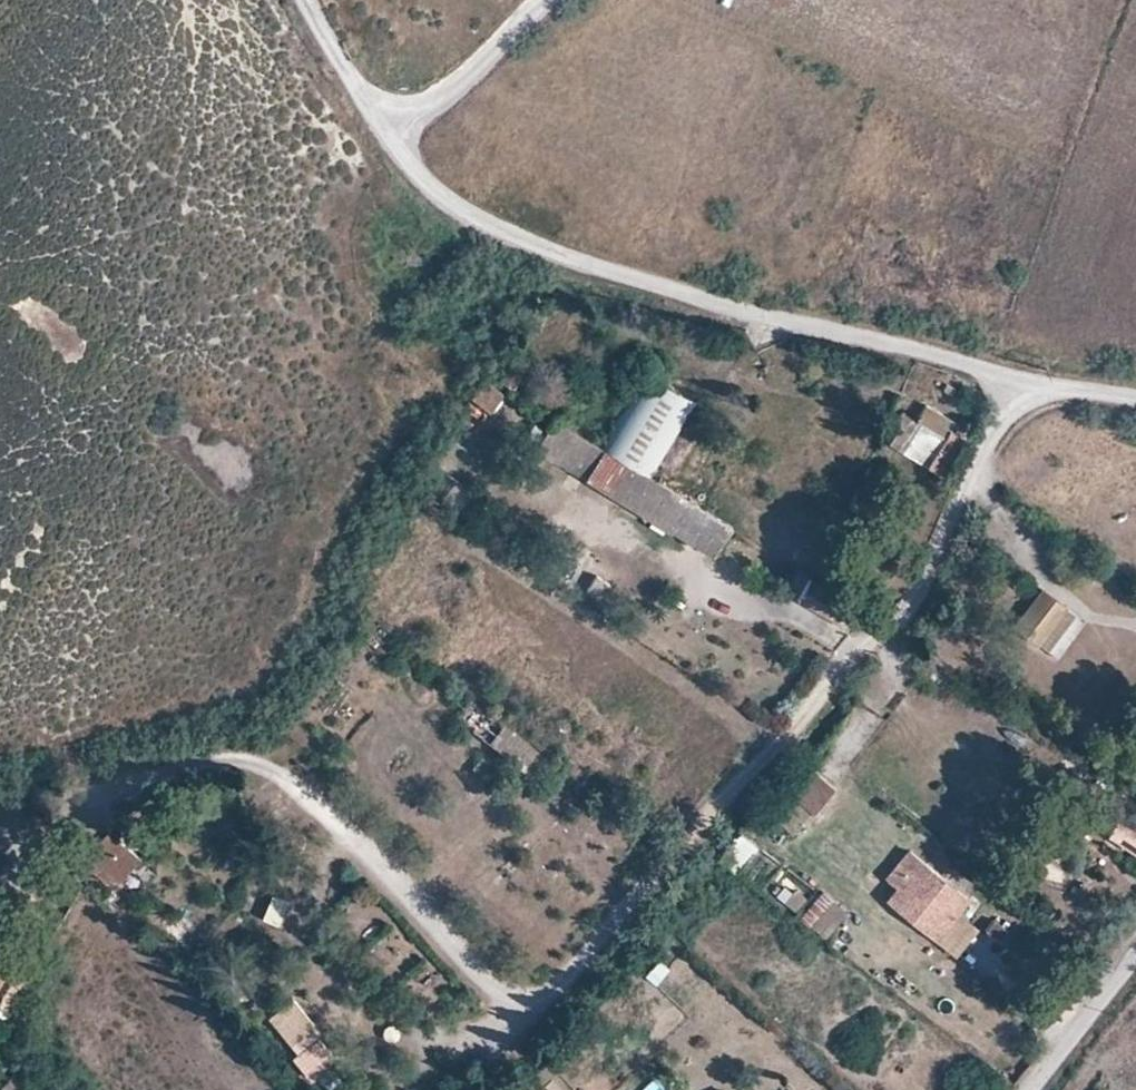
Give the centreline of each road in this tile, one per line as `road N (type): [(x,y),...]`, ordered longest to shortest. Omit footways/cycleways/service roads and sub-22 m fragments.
road 1 (unclassified): [(317,0),(374,110),(430,193),(500,239),(697,294),(1135,397)]
road 2 (track): [(1015,370),(1001,428),(932,583),(904,625)]
road 3 (track): [(393,139),(543,0)]
road 4 (unclassified): [(1033,1089),(1135,964)]

